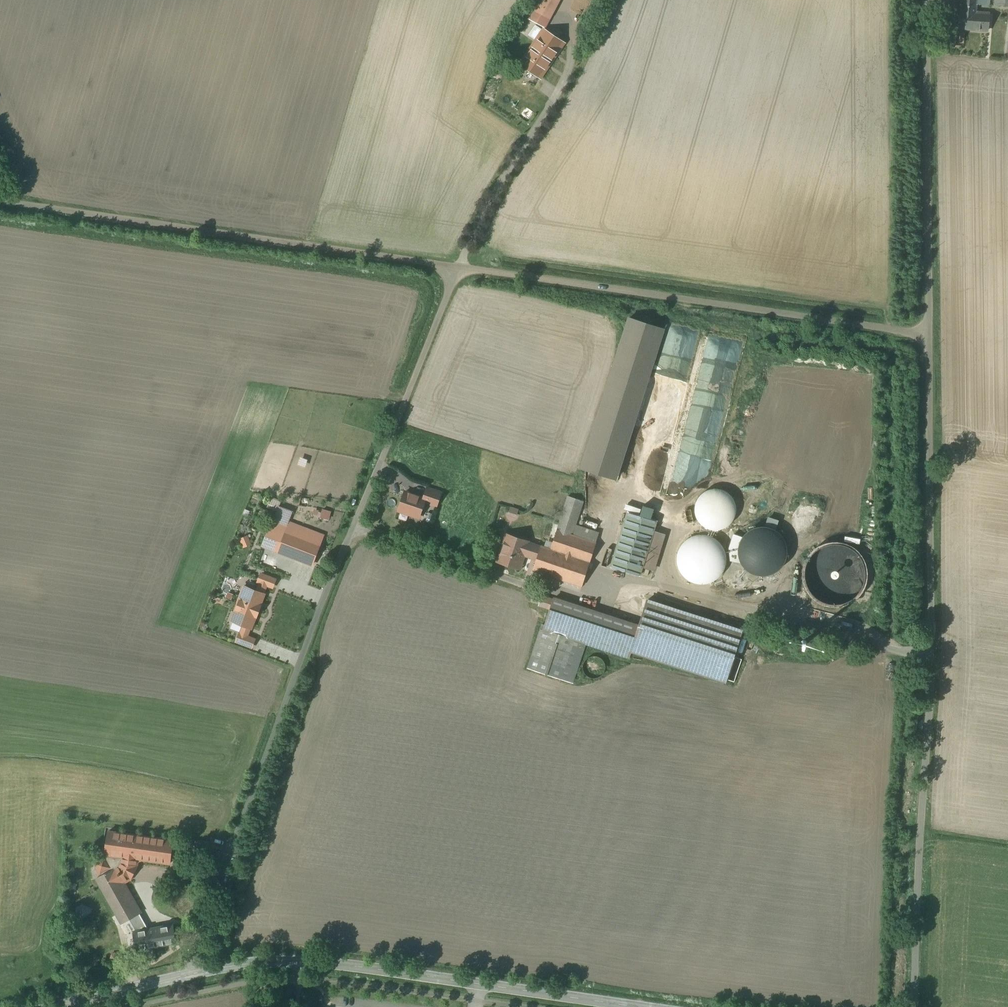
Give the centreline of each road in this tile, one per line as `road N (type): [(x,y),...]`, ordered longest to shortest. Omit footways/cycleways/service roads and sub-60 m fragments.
road 1 (unclassified): [(188,975),(457,265)]
road 2 (unclassified): [(916,1006),(931,661),(930,335)]
road 3 (unclassified): [(457,265),(930,335)]
road 4 (unclassified): [(0,201),(457,265)]
road 5 (secondary): [(627,1006),(337,964),(263,962),(188,975)]
road 6 (unclassified): [(930,335),(926,0)]
road 7 (secondary): [(188,975),(60,1006)]

